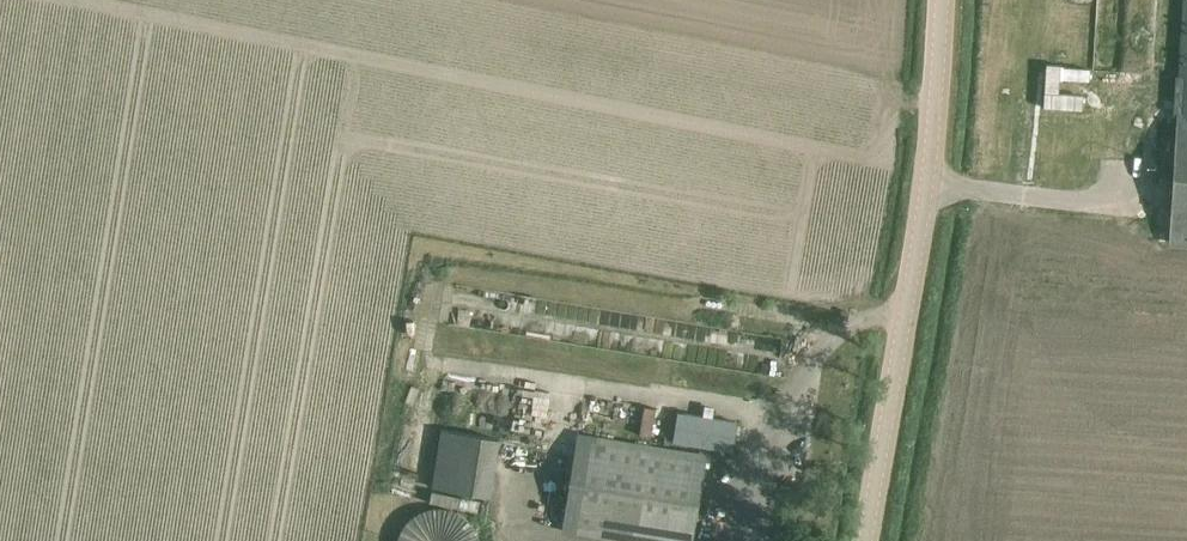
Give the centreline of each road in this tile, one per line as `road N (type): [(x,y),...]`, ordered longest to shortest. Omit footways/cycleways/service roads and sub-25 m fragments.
road 1 (tertiary): [(866,540),(929,177),(942,0)]

